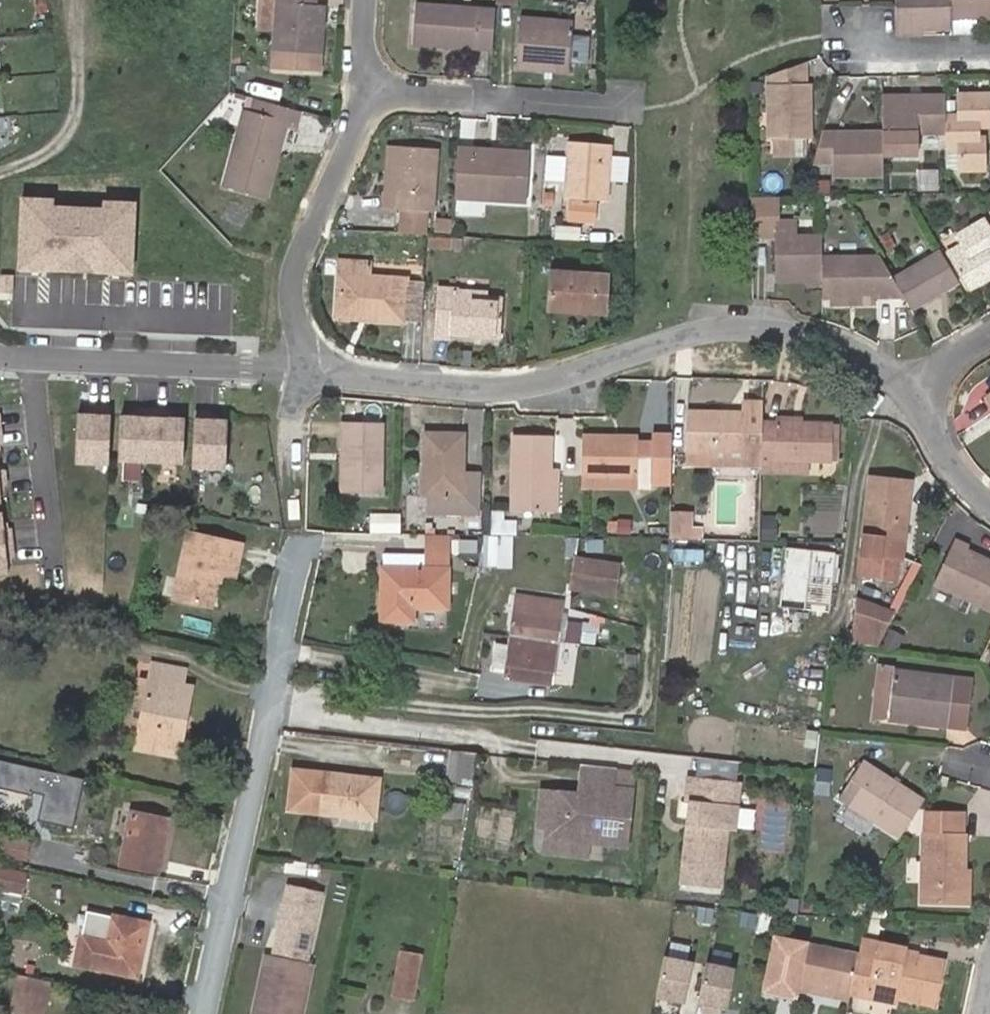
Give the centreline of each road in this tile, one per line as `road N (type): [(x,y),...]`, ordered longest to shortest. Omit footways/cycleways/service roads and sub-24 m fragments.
road 1 (residential): [(313,357),(365,382),(530,387),(731,326),(801,335),(853,353),(911,394)]
road 2 (residential): [(304,555),(206,1013)]
road 3 (residential): [(0,355),(292,372),(313,357)]
road 4 (residential): [(366,97),(290,273),(295,332),(313,357)]
road 5 (residential): [(620,108),(366,97)]
road 6 (residential): [(857,36),(882,52),(989,54)]
road 7 (residential): [(911,394),(952,464),(989,502)]

